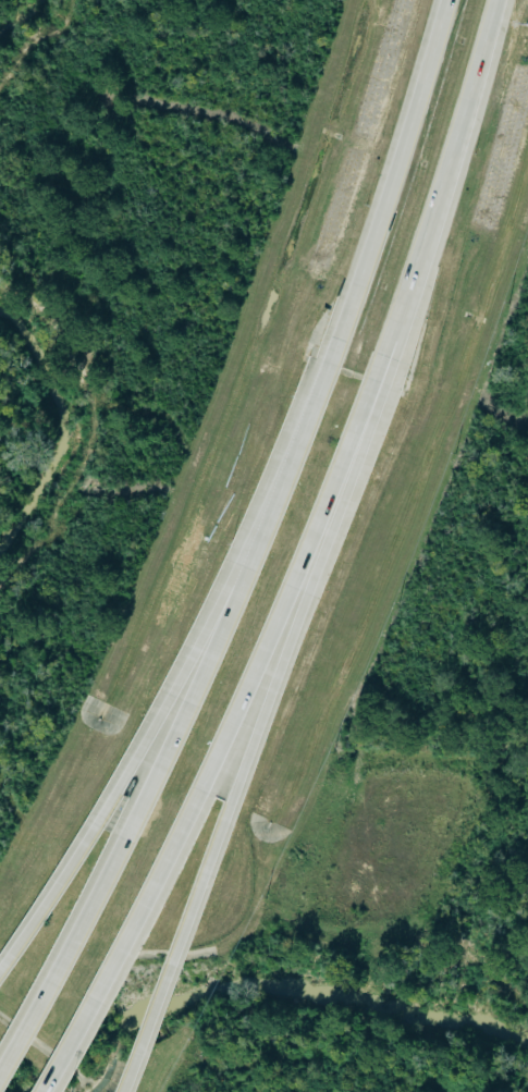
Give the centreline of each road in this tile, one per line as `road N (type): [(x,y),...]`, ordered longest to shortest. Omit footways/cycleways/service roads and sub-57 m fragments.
road 1 (motorway): [(41,1091),(155,889),(395,338)]
road 2 (motorway): [(117,1091),(395,338)]
road 3 (motorway): [(259,538),(179,721),(0,1074)]
road 4 (motorway): [(259,538),(131,758),(0,948)]
road 5 (motorway): [(443,0),(336,339)]
road 6 (motorway): [(395,338),(496,0)]
road 7 (motorway): [(336,339),(259,538)]

